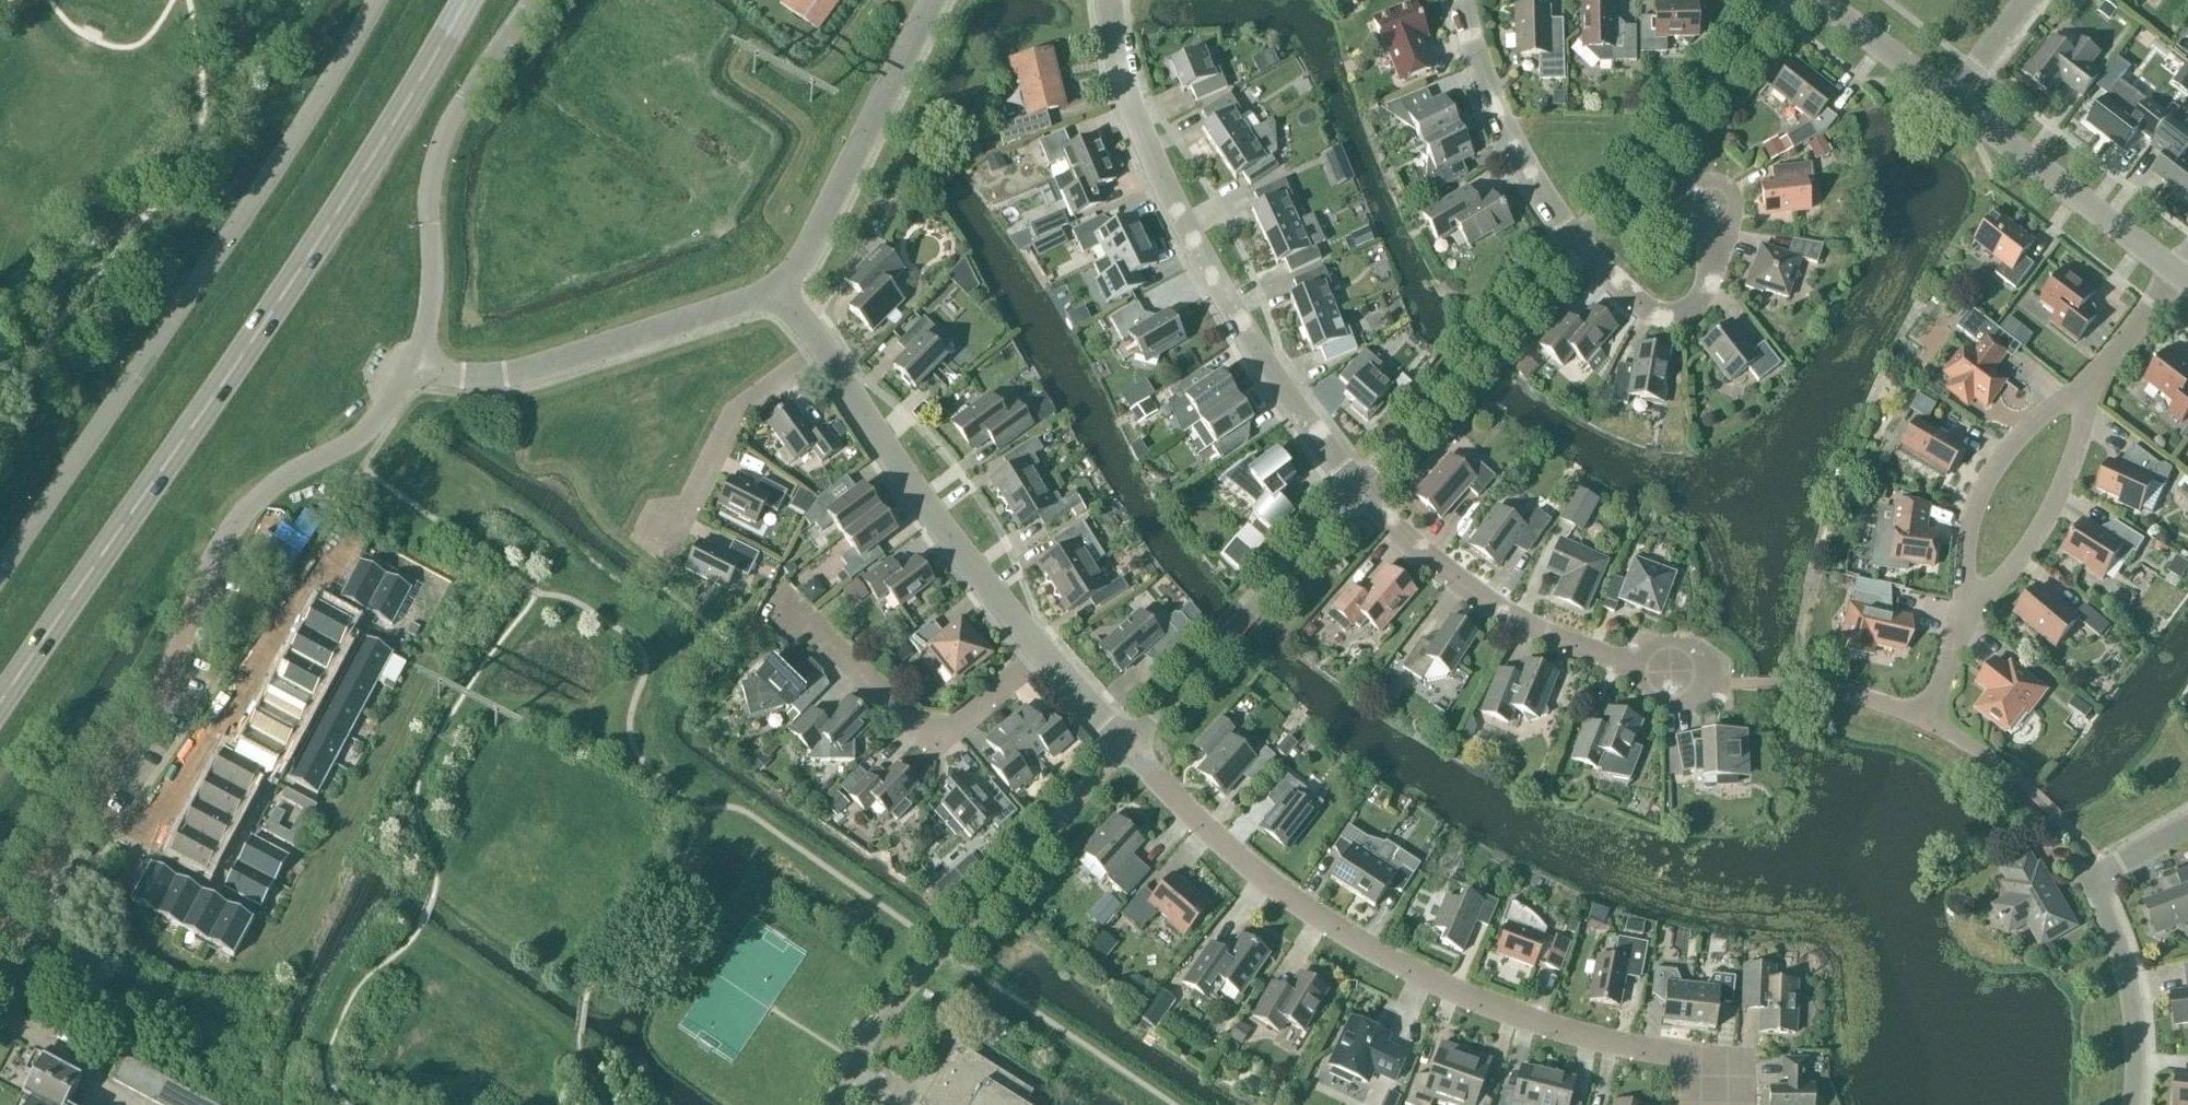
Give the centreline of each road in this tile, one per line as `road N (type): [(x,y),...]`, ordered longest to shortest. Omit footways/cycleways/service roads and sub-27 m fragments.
road 1 (secondary): [(0,710),(391,128),(465,0)]
road 2 (unclassified): [(0,935),(192,626),(217,545),(258,499),(374,425),(420,368)]
road 3 (residential): [(1716,1096),(1720,1060),(1596,1040),(1459,994),(1377,955),(1277,890),(1127,751)]
road 4 (unclassified): [(0,572),(306,117),(374,0)]
road 5 (residential): [(1359,497),(1250,340),(1138,125),(1112,0)]
road 6 (residential): [(1713,206),(1709,286),(1692,309),(1669,317),(1638,302),(1513,159),(1474,52),(1465,0)]
road 7 (unclassified): [(420,368),(433,282),(433,155),(527,0)]
road 8 (unclassified): [(420,368),(506,374),(784,296)]
road 9 (residential): [(1672,674),(1570,645),(1492,607),(1359,497)]
road 10 (residential): [(1040,649),(826,356)]
road 11 (residential): [(1040,649),(935,745),(785,610)]
road 12 (residential): [(1359,497),(1127,751)]
road 13 (residential): [(2134,1104),(2138,1048),(2121,948),(2098,897),(2107,871),(2187,826)]
road 14 (unclassified): [(784,296),(930,0)]
road 15 (unclassified): [(1949,105),(2174,276)]
road 16 (residential): [(1965,609),(1969,517),(2022,430),(2083,394)]
road 17 (residential): [(661,526),(680,534),(741,406),(826,356)]
road 18 (residential): [(1965,609),(2018,562),(2079,450),(2083,394)]
road 19 (unclassified): [(1819,0),(1949,105)]
road 20 (residential): [(2083,394),(2174,276)]
road 21 (residential): [(1127,751),(1040,649)]
road 22 (residential): [(1949,105),(2027,0)]

